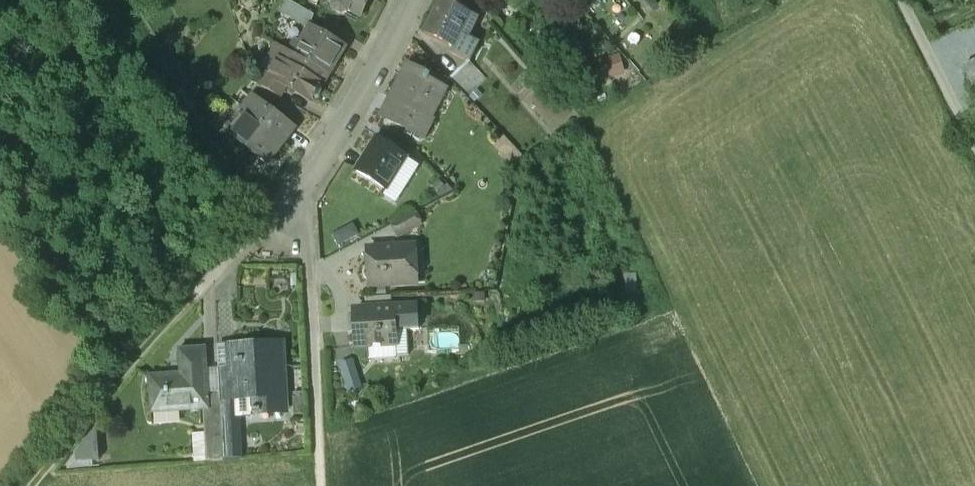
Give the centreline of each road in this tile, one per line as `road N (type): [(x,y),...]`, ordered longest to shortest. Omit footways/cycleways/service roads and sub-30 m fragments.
road 1 (residential): [(284,208),(306,246),(318,458)]
road 2 (residential): [(284,208),(345,126),(407,0)]
road 3 (track): [(33,485),(189,300)]
road 4 (track): [(898,0),(974,154)]
road 5 (residential): [(189,300),(284,208)]

